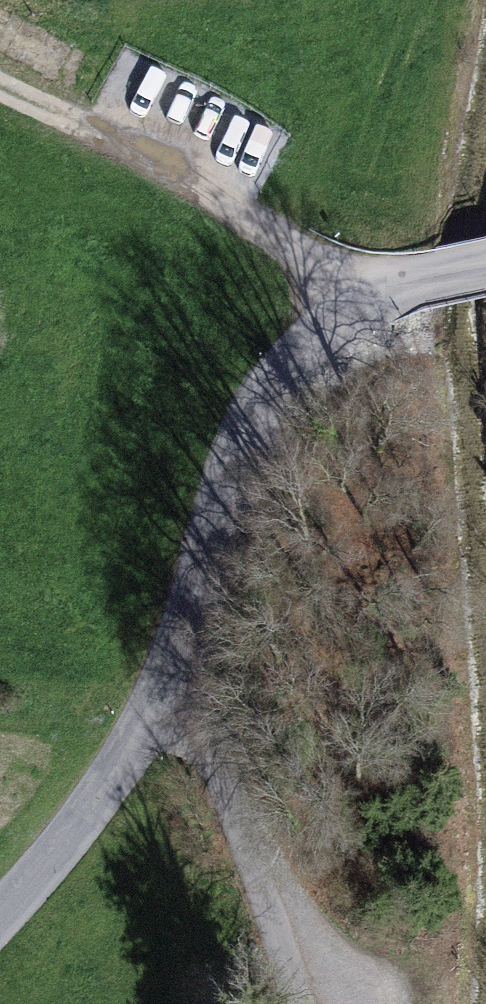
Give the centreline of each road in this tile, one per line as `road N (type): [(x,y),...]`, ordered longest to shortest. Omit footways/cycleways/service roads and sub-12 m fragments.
road 1 (unclassified): [(485,271),(396,287),(295,352),(249,415),(187,612),(129,751),(0,913)]
road 2 (track): [(362,303),(288,238),(187,174),(0,81)]
road 3 (track): [(187,612),(192,719),(316,1003)]

